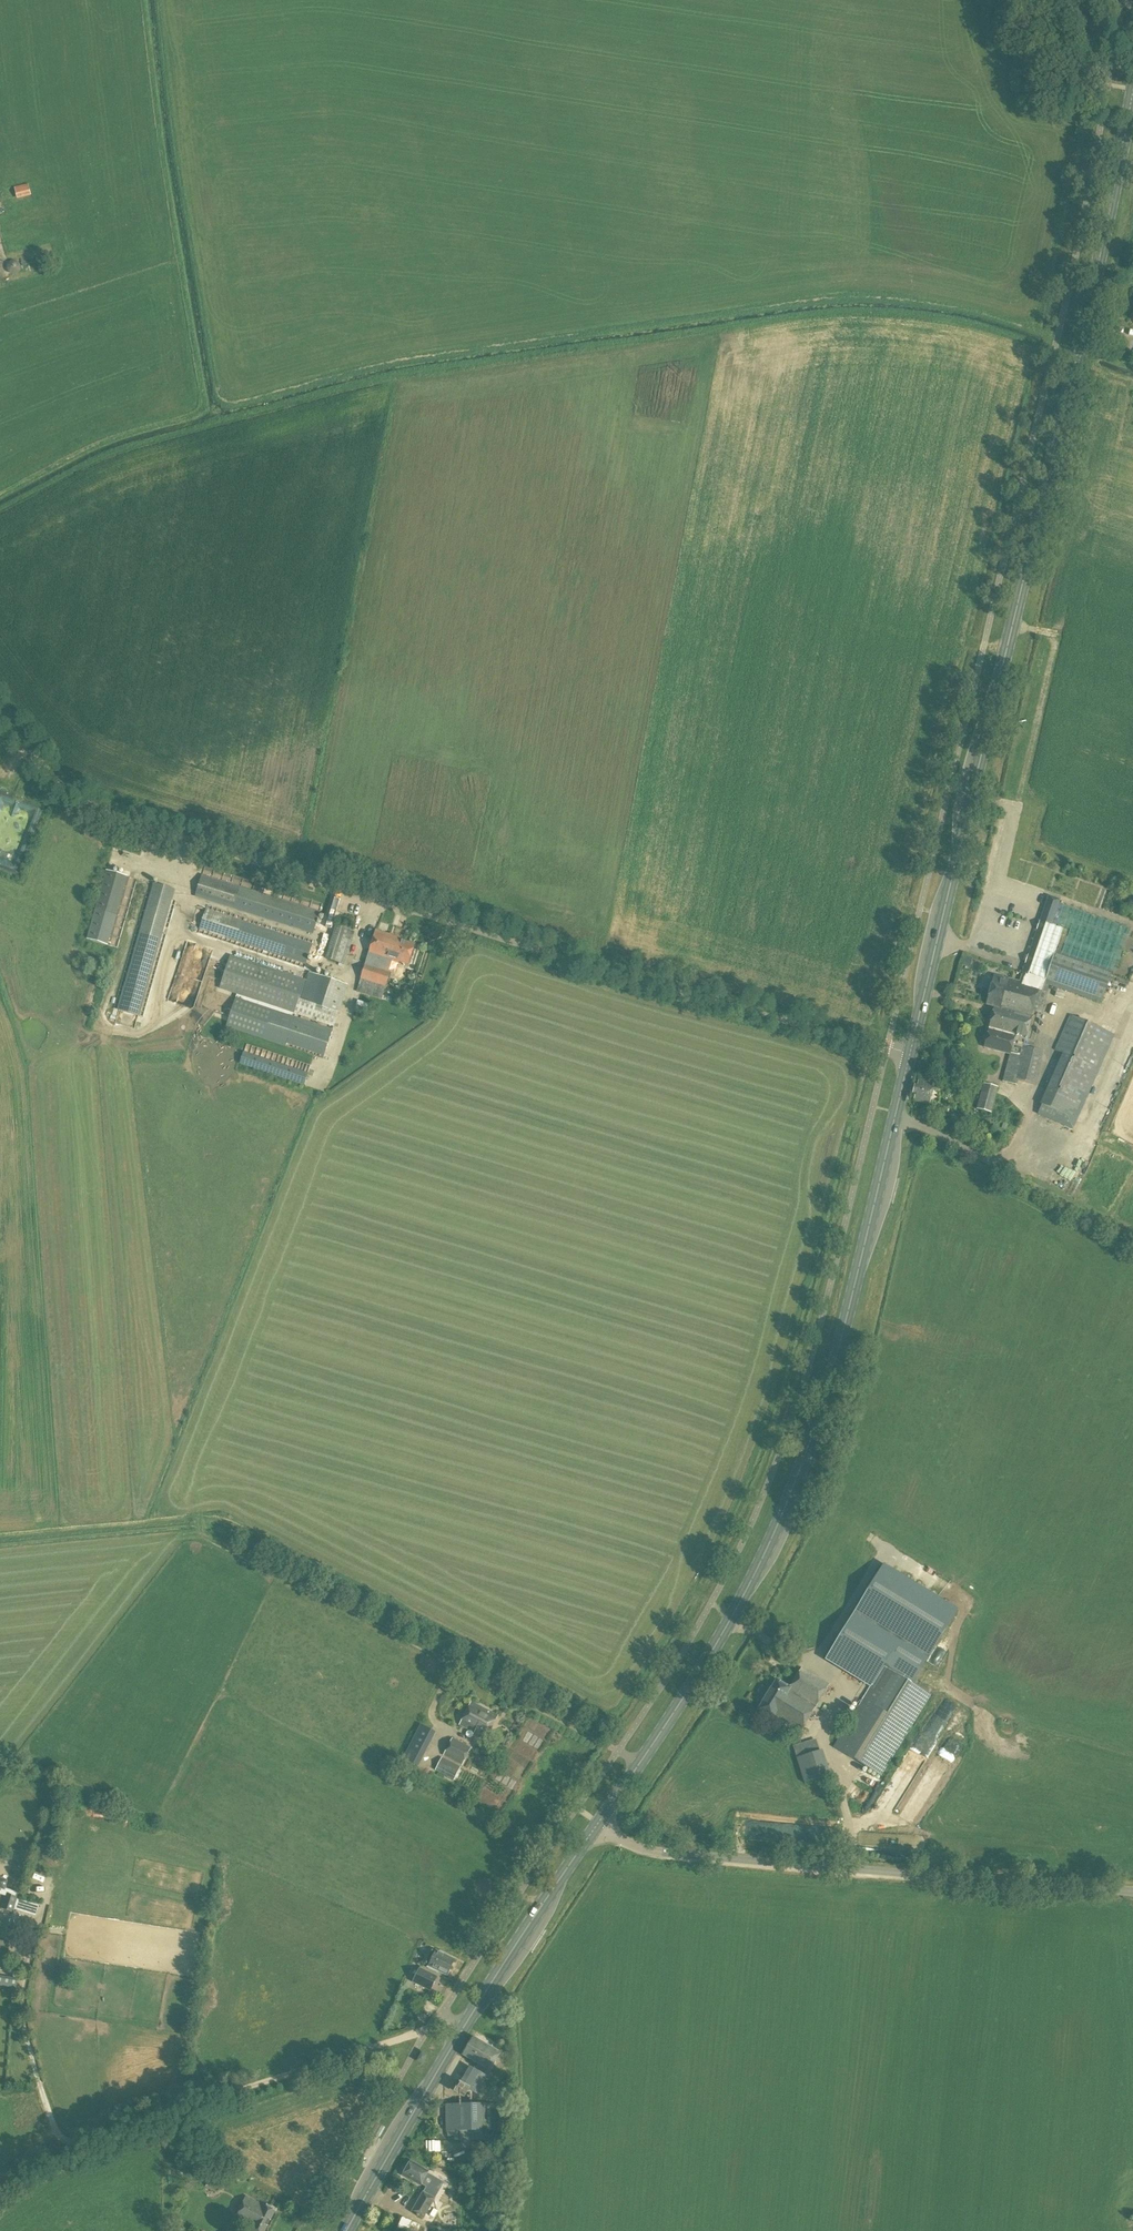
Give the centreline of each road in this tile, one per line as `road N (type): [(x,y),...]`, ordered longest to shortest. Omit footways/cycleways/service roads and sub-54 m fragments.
road 1 (unclassified): [(910,1053),(684,995),(105,814),(53,779),(0,712)]
road 2 (primary): [(910,1053),(1132,96)]
road 3 (primary): [(596,1831),(691,1689),(793,1494),(897,1113)]
road 4 (unclassified): [(1132,1892),(687,1856),(596,1831)]
road 5 (primary): [(348,2230),(483,1996),(596,1831)]
road 6 (unclassified): [(897,1113),(1132,1244)]

